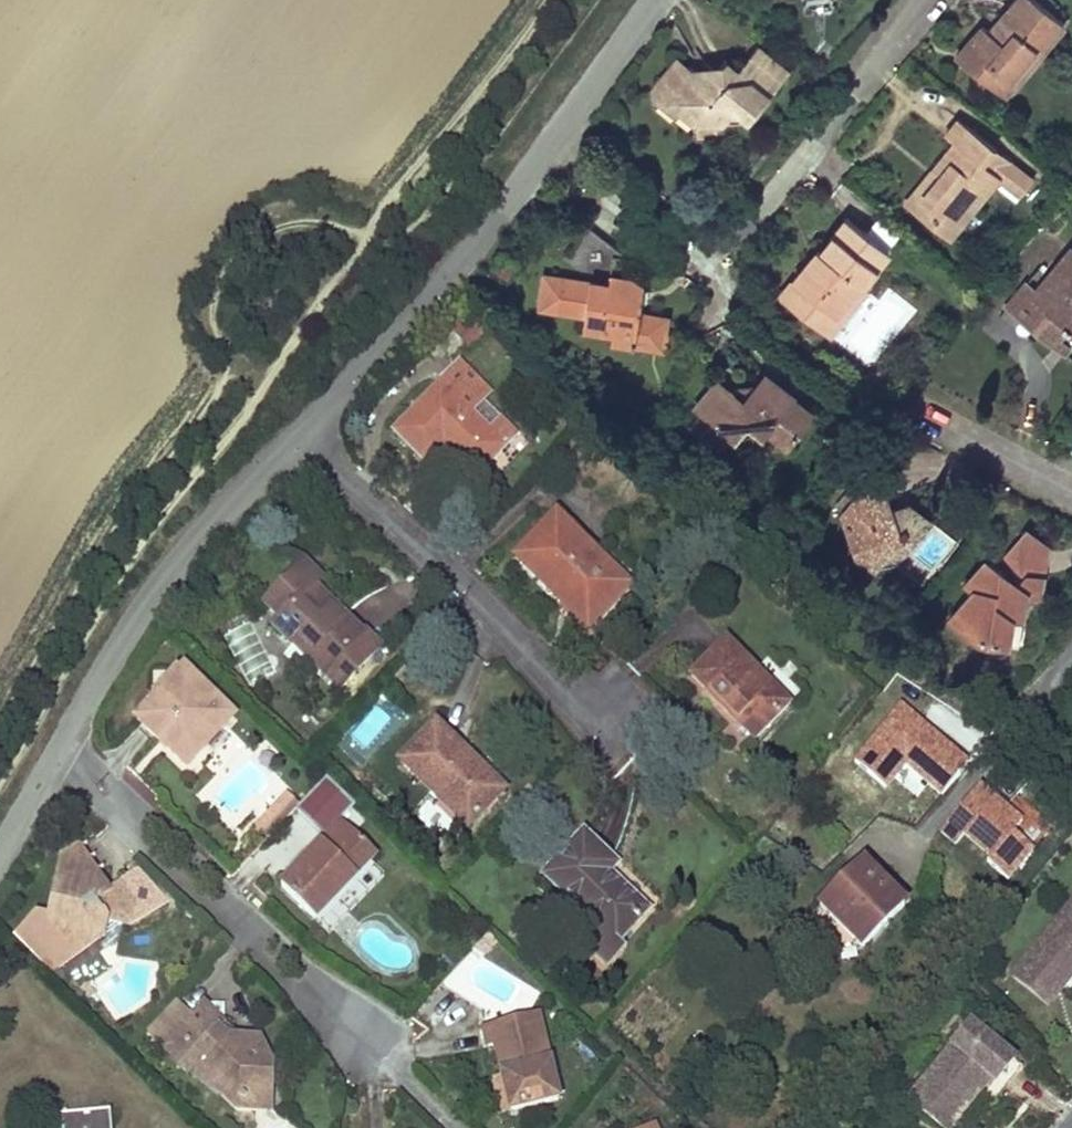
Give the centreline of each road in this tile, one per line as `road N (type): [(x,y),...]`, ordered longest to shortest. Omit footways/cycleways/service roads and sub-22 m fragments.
road 1 (residential): [(61,747),(452,1127)]
road 2 (residential): [(918,0),(732,237),(715,240),(685,229),(553,141)]
road 3 (residential): [(300,425),(608,724)]
road 4 (residential): [(300,425),(151,599),(61,747)]
road 5 (residential): [(553,141),(436,289),(300,425)]
road 6 (residential): [(1071,482),(914,402)]
road 7 (residential): [(652,0),(553,141)]
road 8 (residential): [(61,747),(0,860)]

